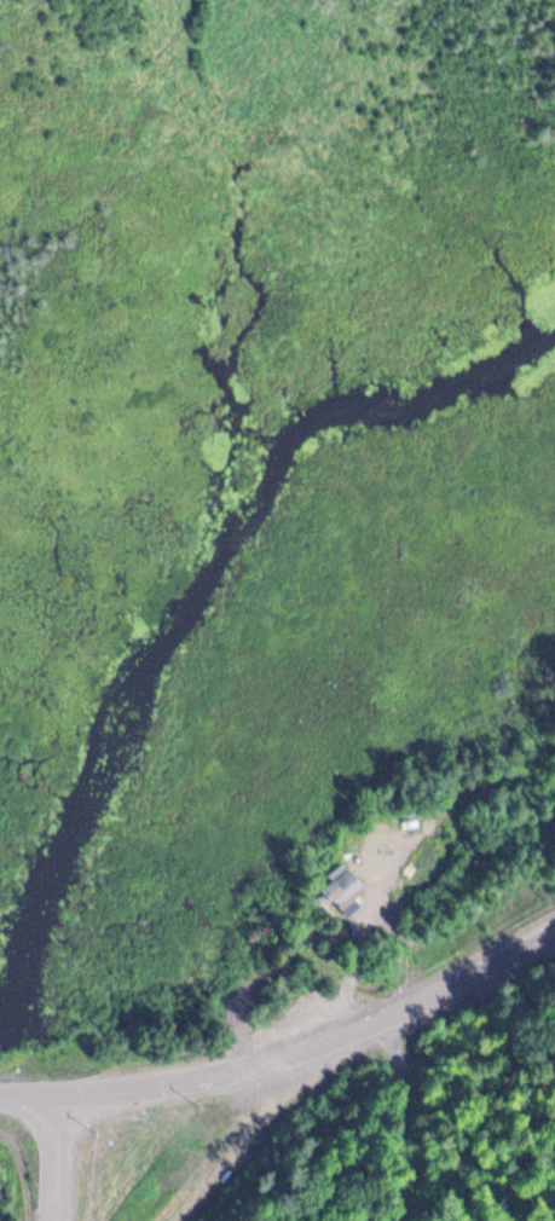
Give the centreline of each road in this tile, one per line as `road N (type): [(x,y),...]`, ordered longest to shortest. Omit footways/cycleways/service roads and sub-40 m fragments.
road 1 (residential): [(554,921),(317,1040),(198,1076),(73,1096)]
road 2 (residential): [(61,1220),(73,1096)]

